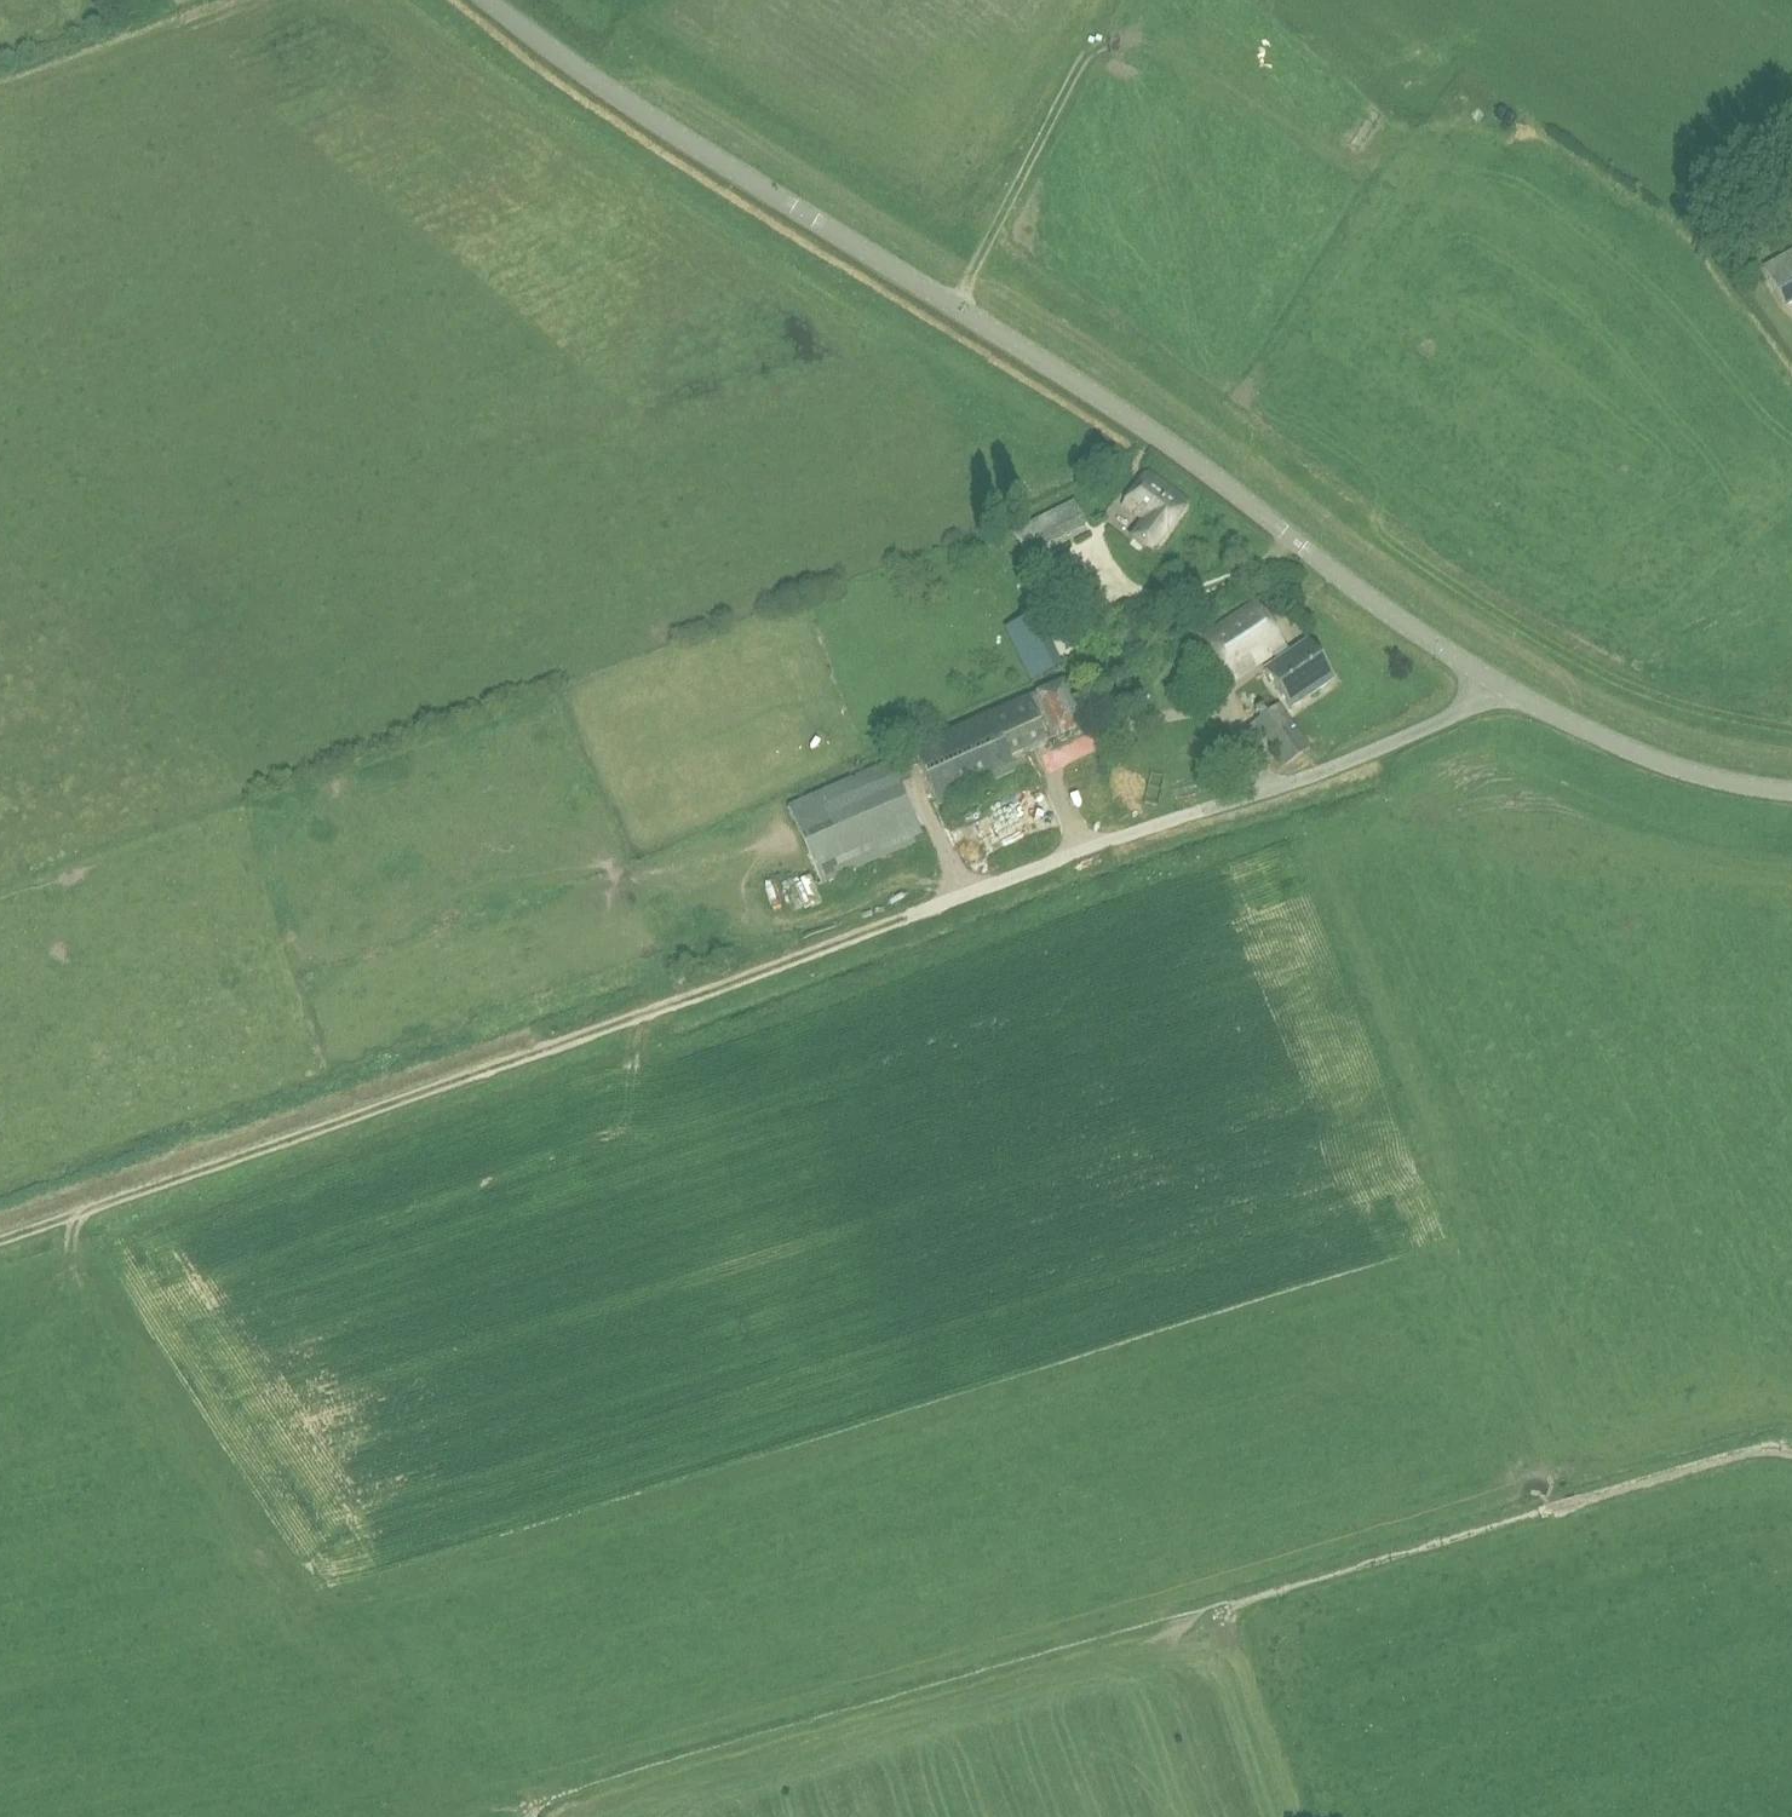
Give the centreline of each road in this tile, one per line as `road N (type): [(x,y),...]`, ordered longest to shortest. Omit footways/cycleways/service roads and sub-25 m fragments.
road 1 (tertiary): [(1791,792),(1695,775),(1628,750),(1470,665),(1105,402),(595,84),(492,0)]
road 2 (track): [(0,1238),(910,915)]

